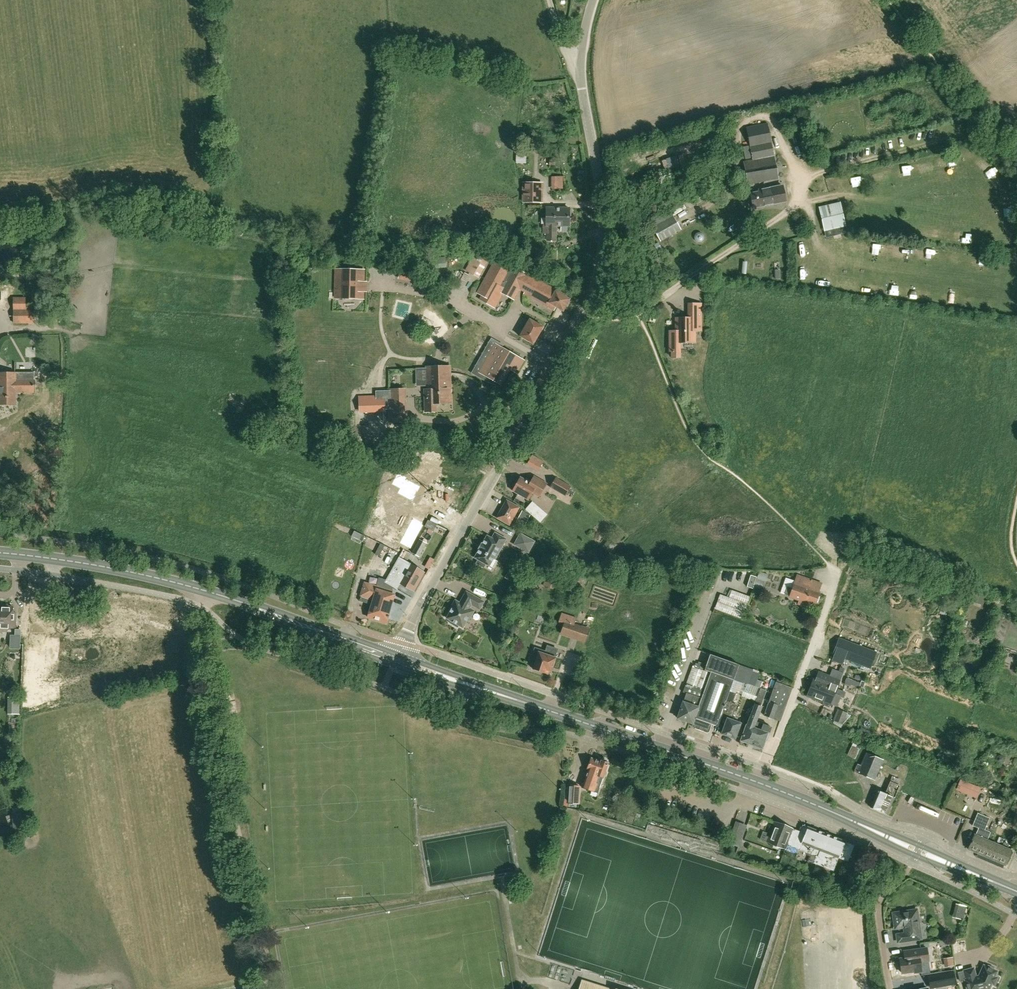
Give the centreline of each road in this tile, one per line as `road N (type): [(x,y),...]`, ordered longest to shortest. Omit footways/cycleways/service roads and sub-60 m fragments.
road 1 (primary): [(396,662),(201,590),(0,553)]
road 2 (unclassified): [(396,662),(584,315)]
road 3 (primary): [(761,784),(396,662)]
road 4 (track): [(203,647),(263,976)]
road 5 (unclassified): [(584,315),(601,221),(580,75),(594,0)]
road 6 (track): [(746,235),(785,213),(821,170),(995,127)]
road 7 (primary): [(1016,893),(761,784)]
road 8 (residential): [(584,315),(640,312),(746,235)]

